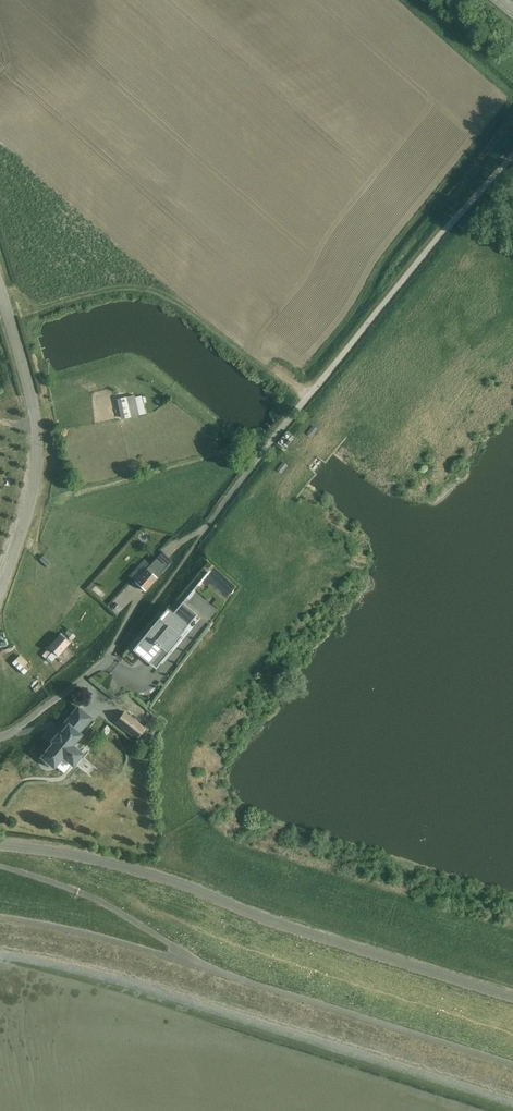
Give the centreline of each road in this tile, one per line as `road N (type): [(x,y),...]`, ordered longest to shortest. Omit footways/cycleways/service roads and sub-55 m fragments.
road 1 (unclassified): [(512,996),(262,919),(114,863),(0,846)]
road 2 (unclassified): [(193,548),(308,394),(512,157)]
road 3 (tertiary): [(0,592),(27,522),(39,444),(0,285)]
road 4 (unclassified): [(0,736),(113,652)]
road 5 (track): [(34,410),(117,382),(158,396)]

